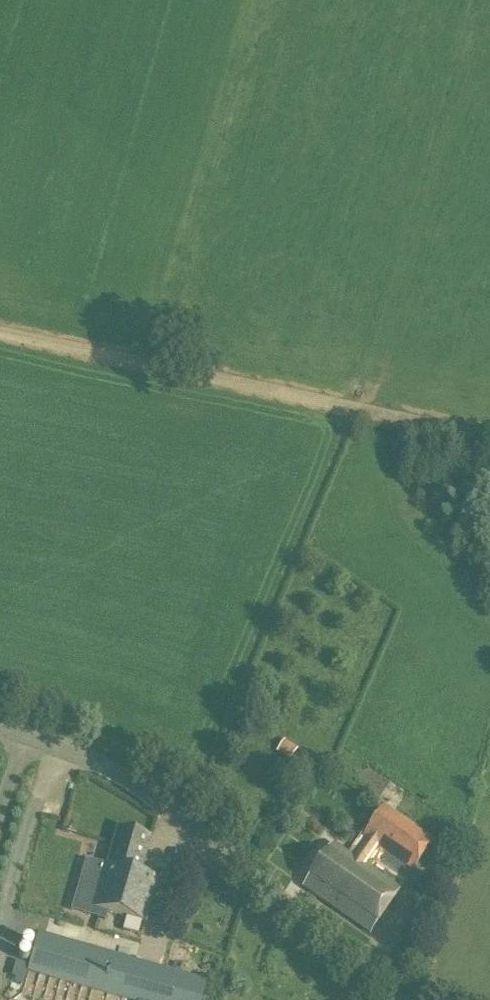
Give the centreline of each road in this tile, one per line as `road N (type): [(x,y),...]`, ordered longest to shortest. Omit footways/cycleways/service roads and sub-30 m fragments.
road 1 (unclassified): [(391,999),(121,783),(23,736)]

